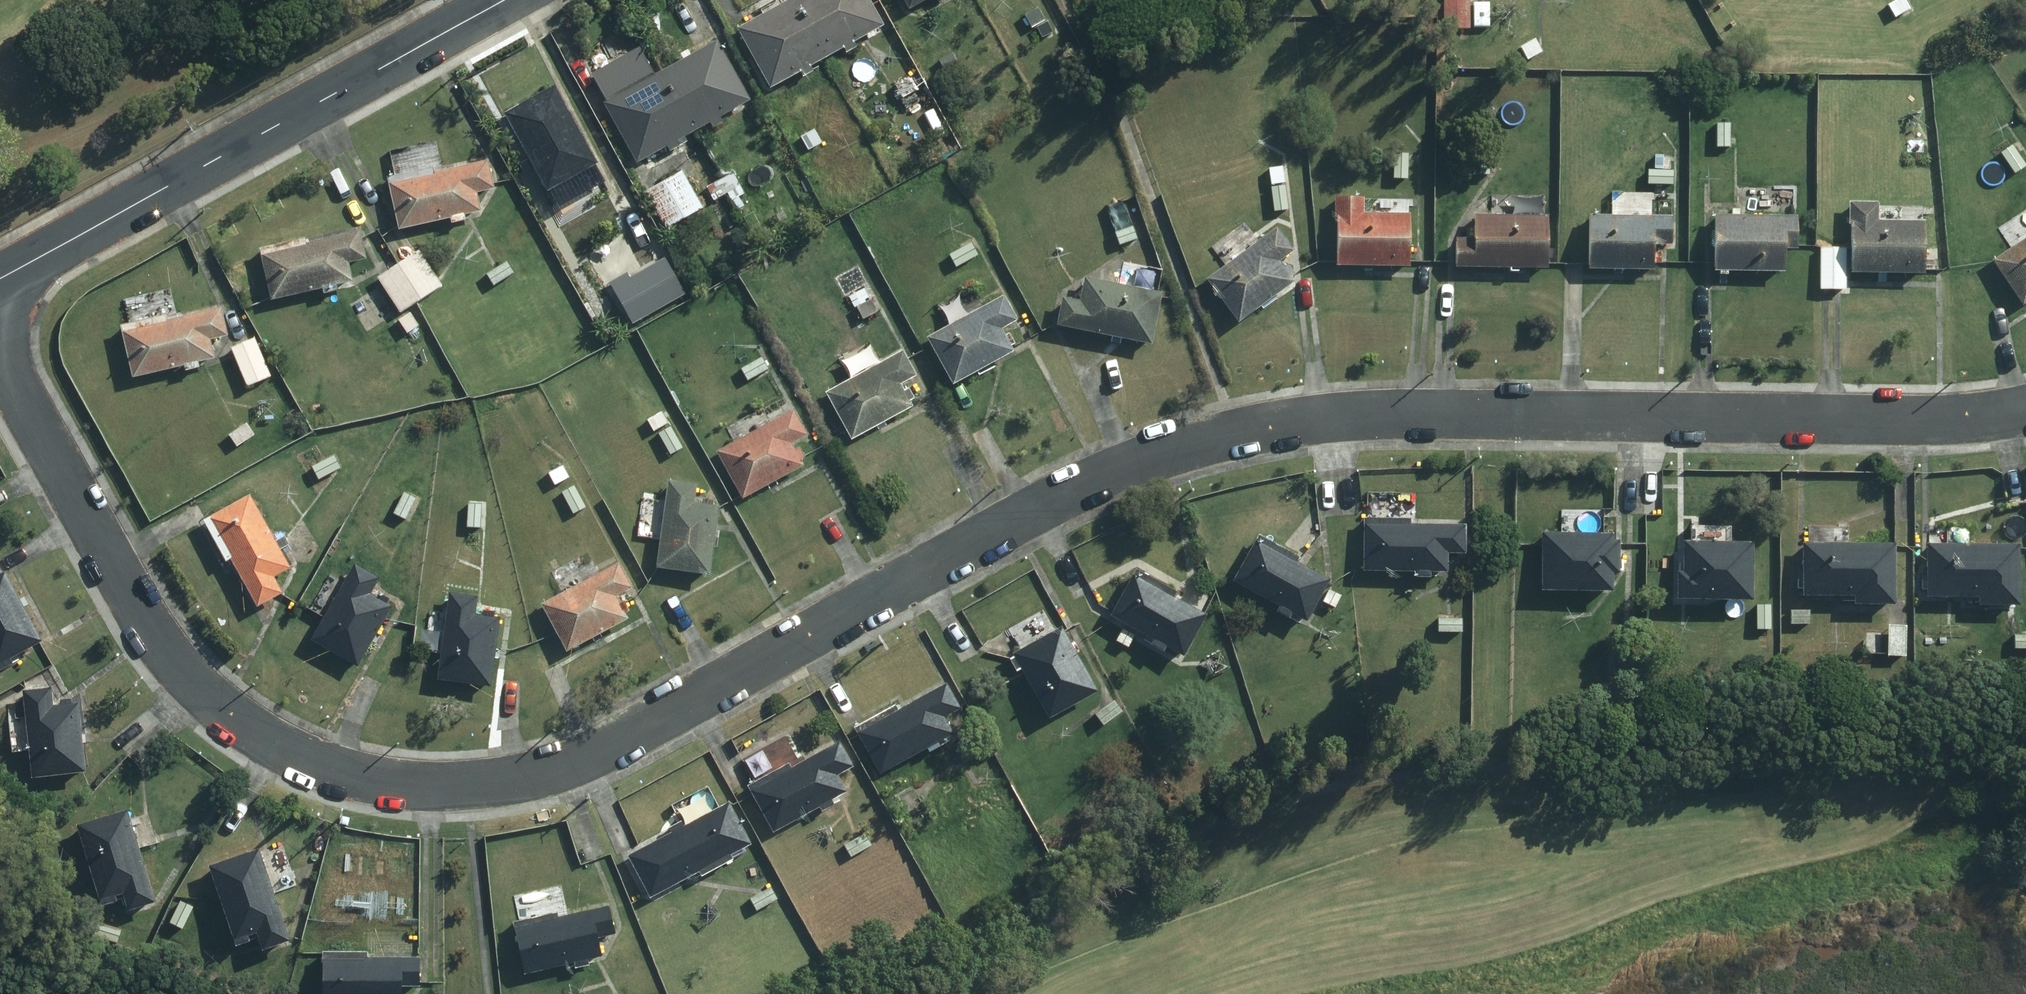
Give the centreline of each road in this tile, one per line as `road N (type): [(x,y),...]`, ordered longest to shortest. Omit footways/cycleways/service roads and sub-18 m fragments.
road 1 (residential): [(2025,408),(1975,419),(1334,416),(1230,433),(1097,473),(613,744),(545,774),(469,789),(360,778),(297,759),(206,698),(175,664),(0,357)]
road 2 (residential): [(0,283),(503,0)]

